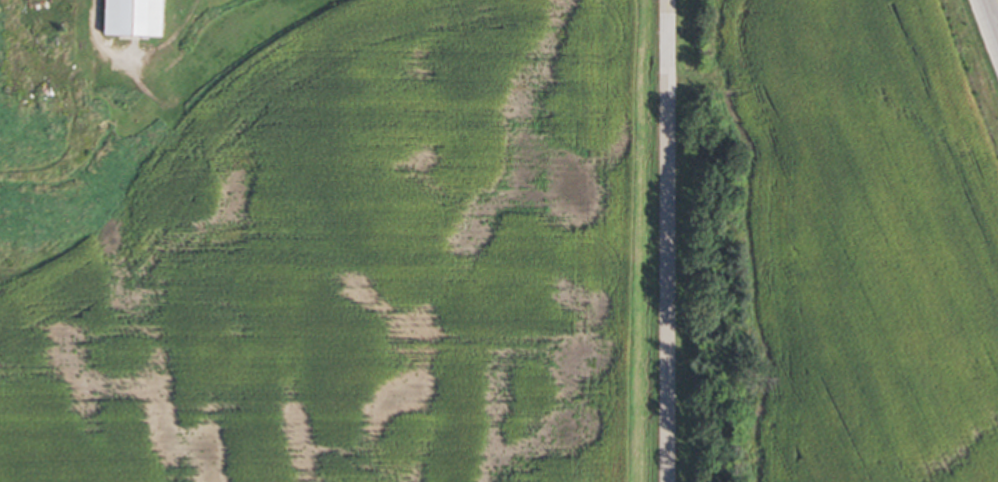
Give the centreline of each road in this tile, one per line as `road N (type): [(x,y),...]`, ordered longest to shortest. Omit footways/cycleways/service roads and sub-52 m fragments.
road 1 (residential): [(669,0),(671,481)]

